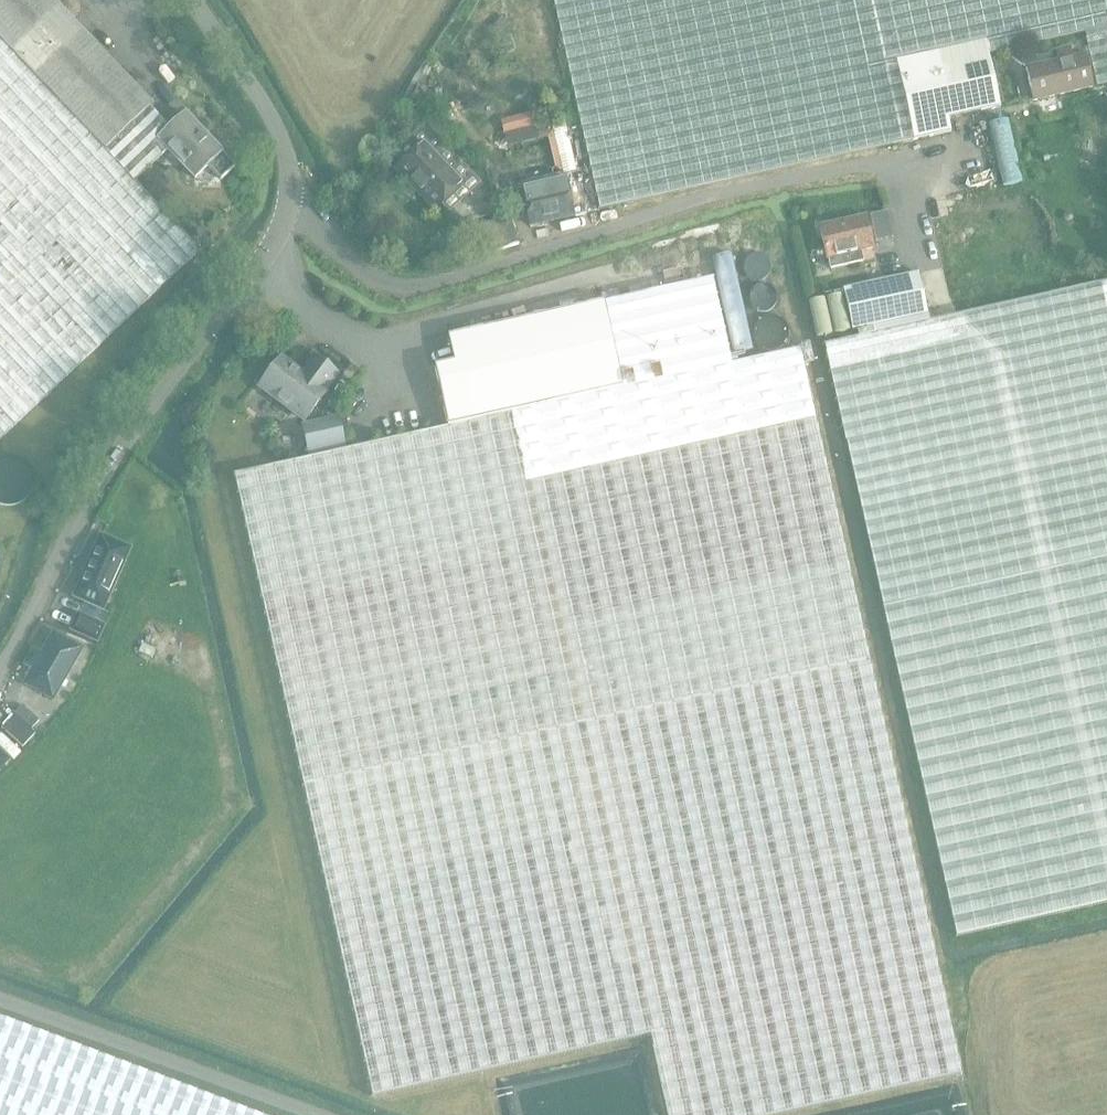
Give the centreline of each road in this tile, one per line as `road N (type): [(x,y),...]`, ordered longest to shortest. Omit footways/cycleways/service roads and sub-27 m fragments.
road 1 (unclassified): [(185,0),(247,81),(278,137),(294,209),(206,323),(98,485),(0,669)]
road 2 (unclassified): [(0,1001),(318,1114)]

